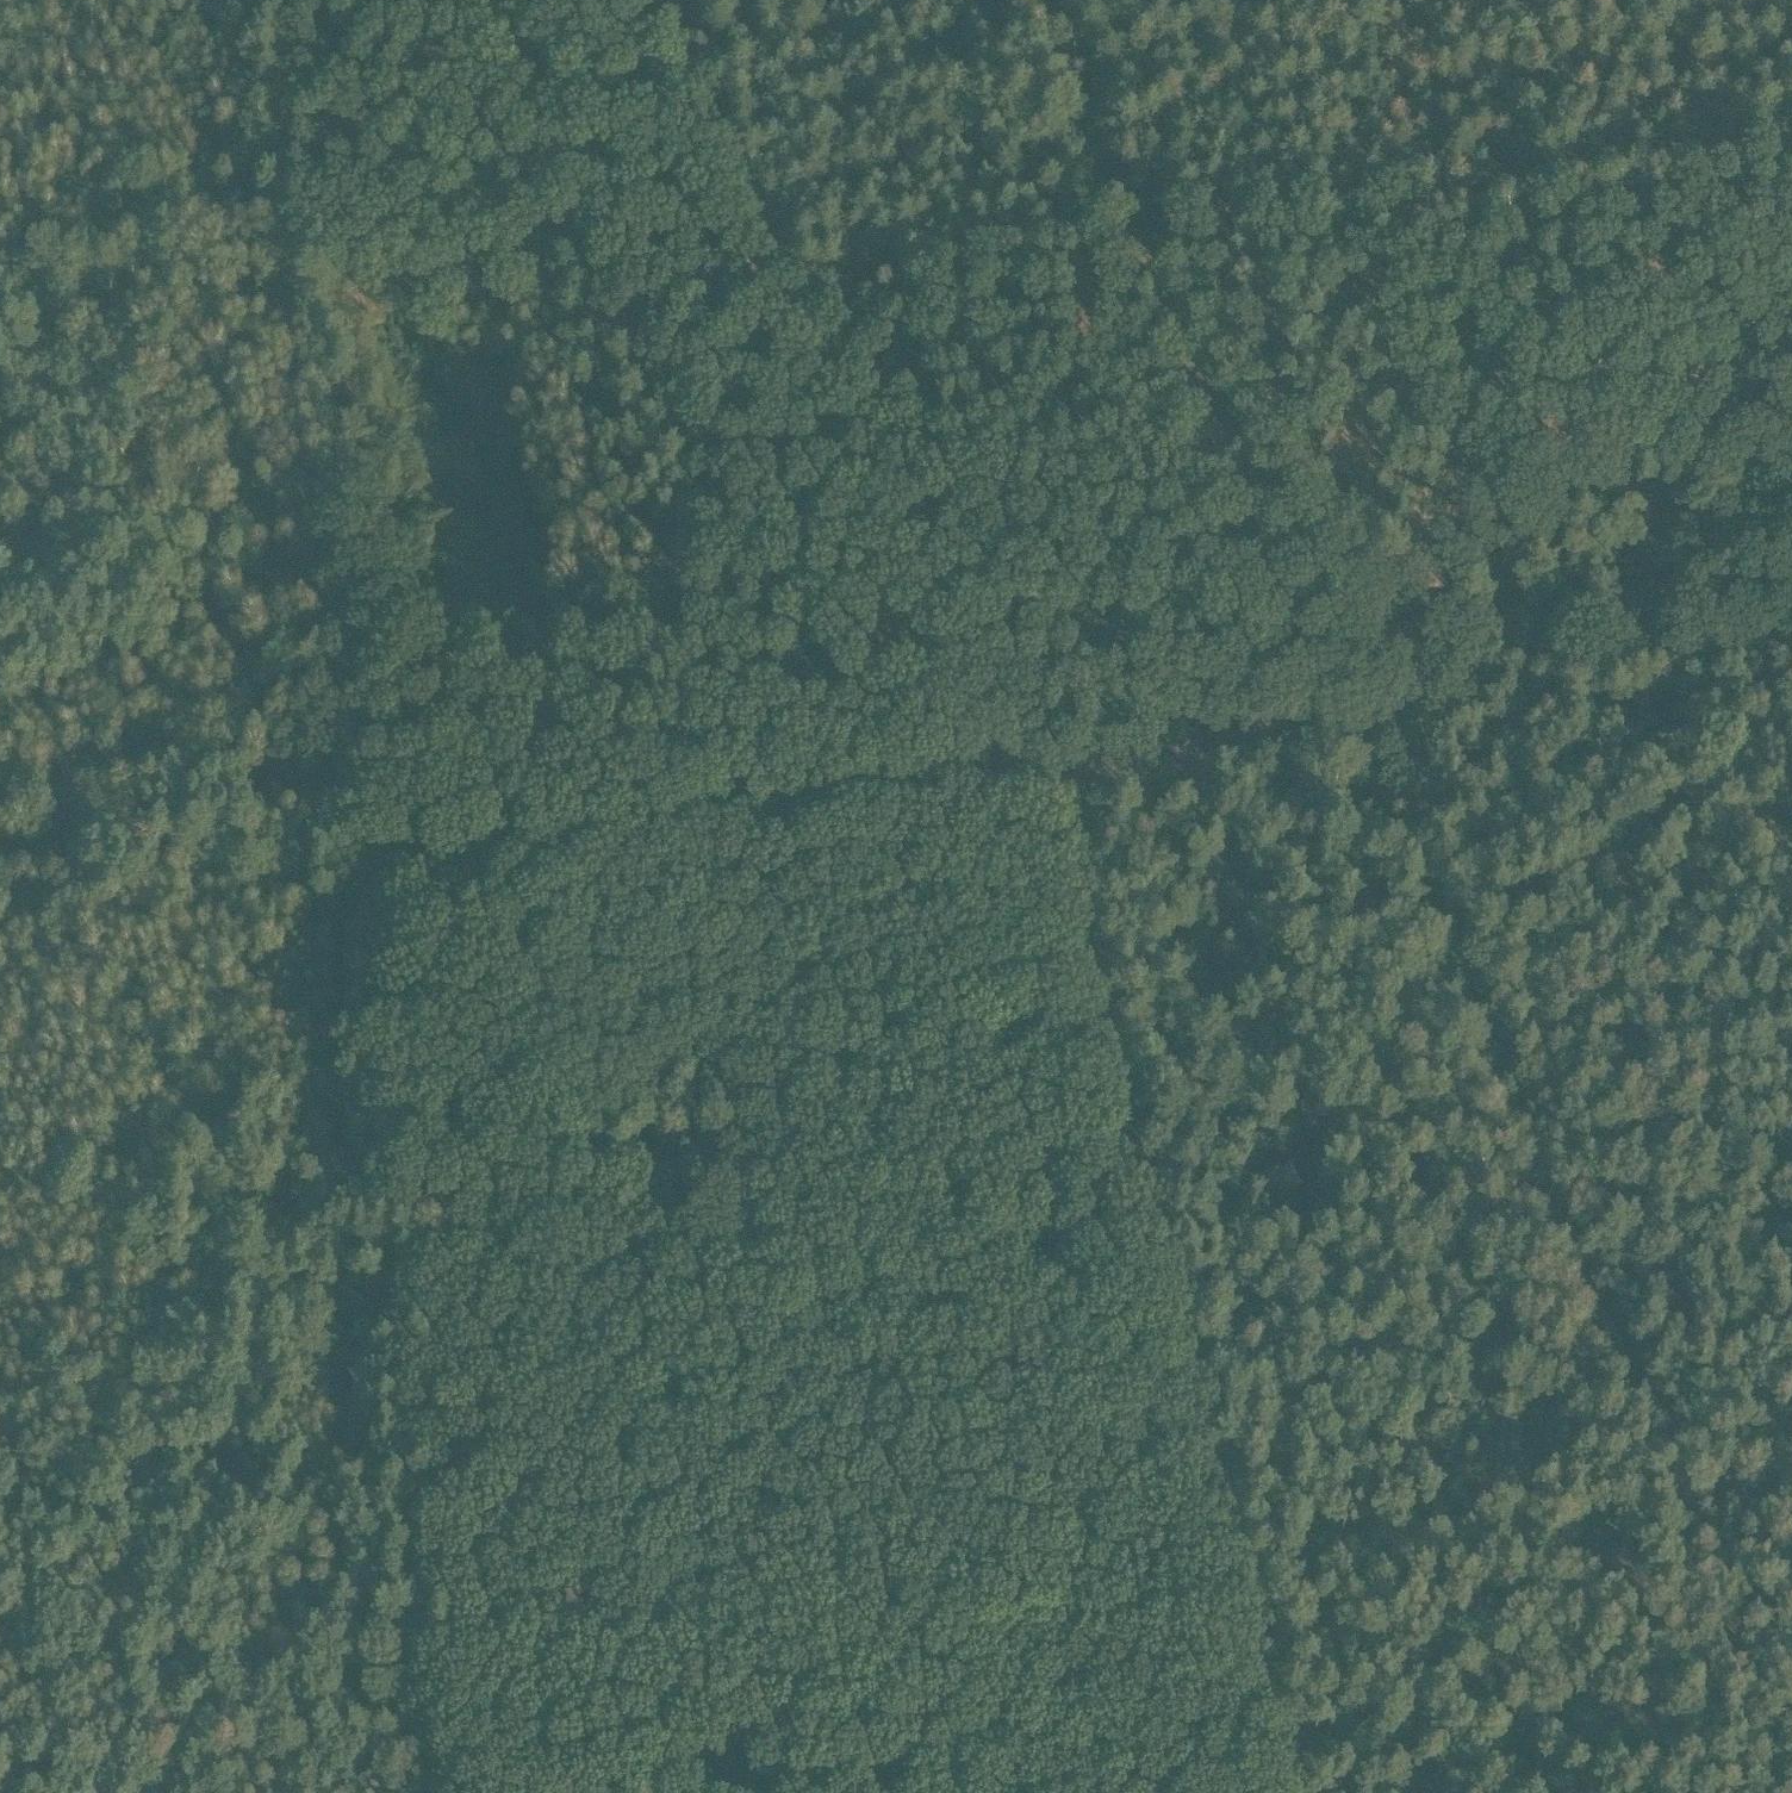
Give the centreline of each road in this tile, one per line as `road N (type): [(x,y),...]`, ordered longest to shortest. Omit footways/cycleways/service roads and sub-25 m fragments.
road 1 (track): [(1038,811),(1055,851),(1284,1792)]
road 2 (track): [(633,0),(1038,811)]
road 3 (track): [(1245,1631),(1761,1548)]
road 4 (track): [(1351,770),(1596,633),(1791,566)]
road 5 (track): [(1038,811),(1351,770)]

